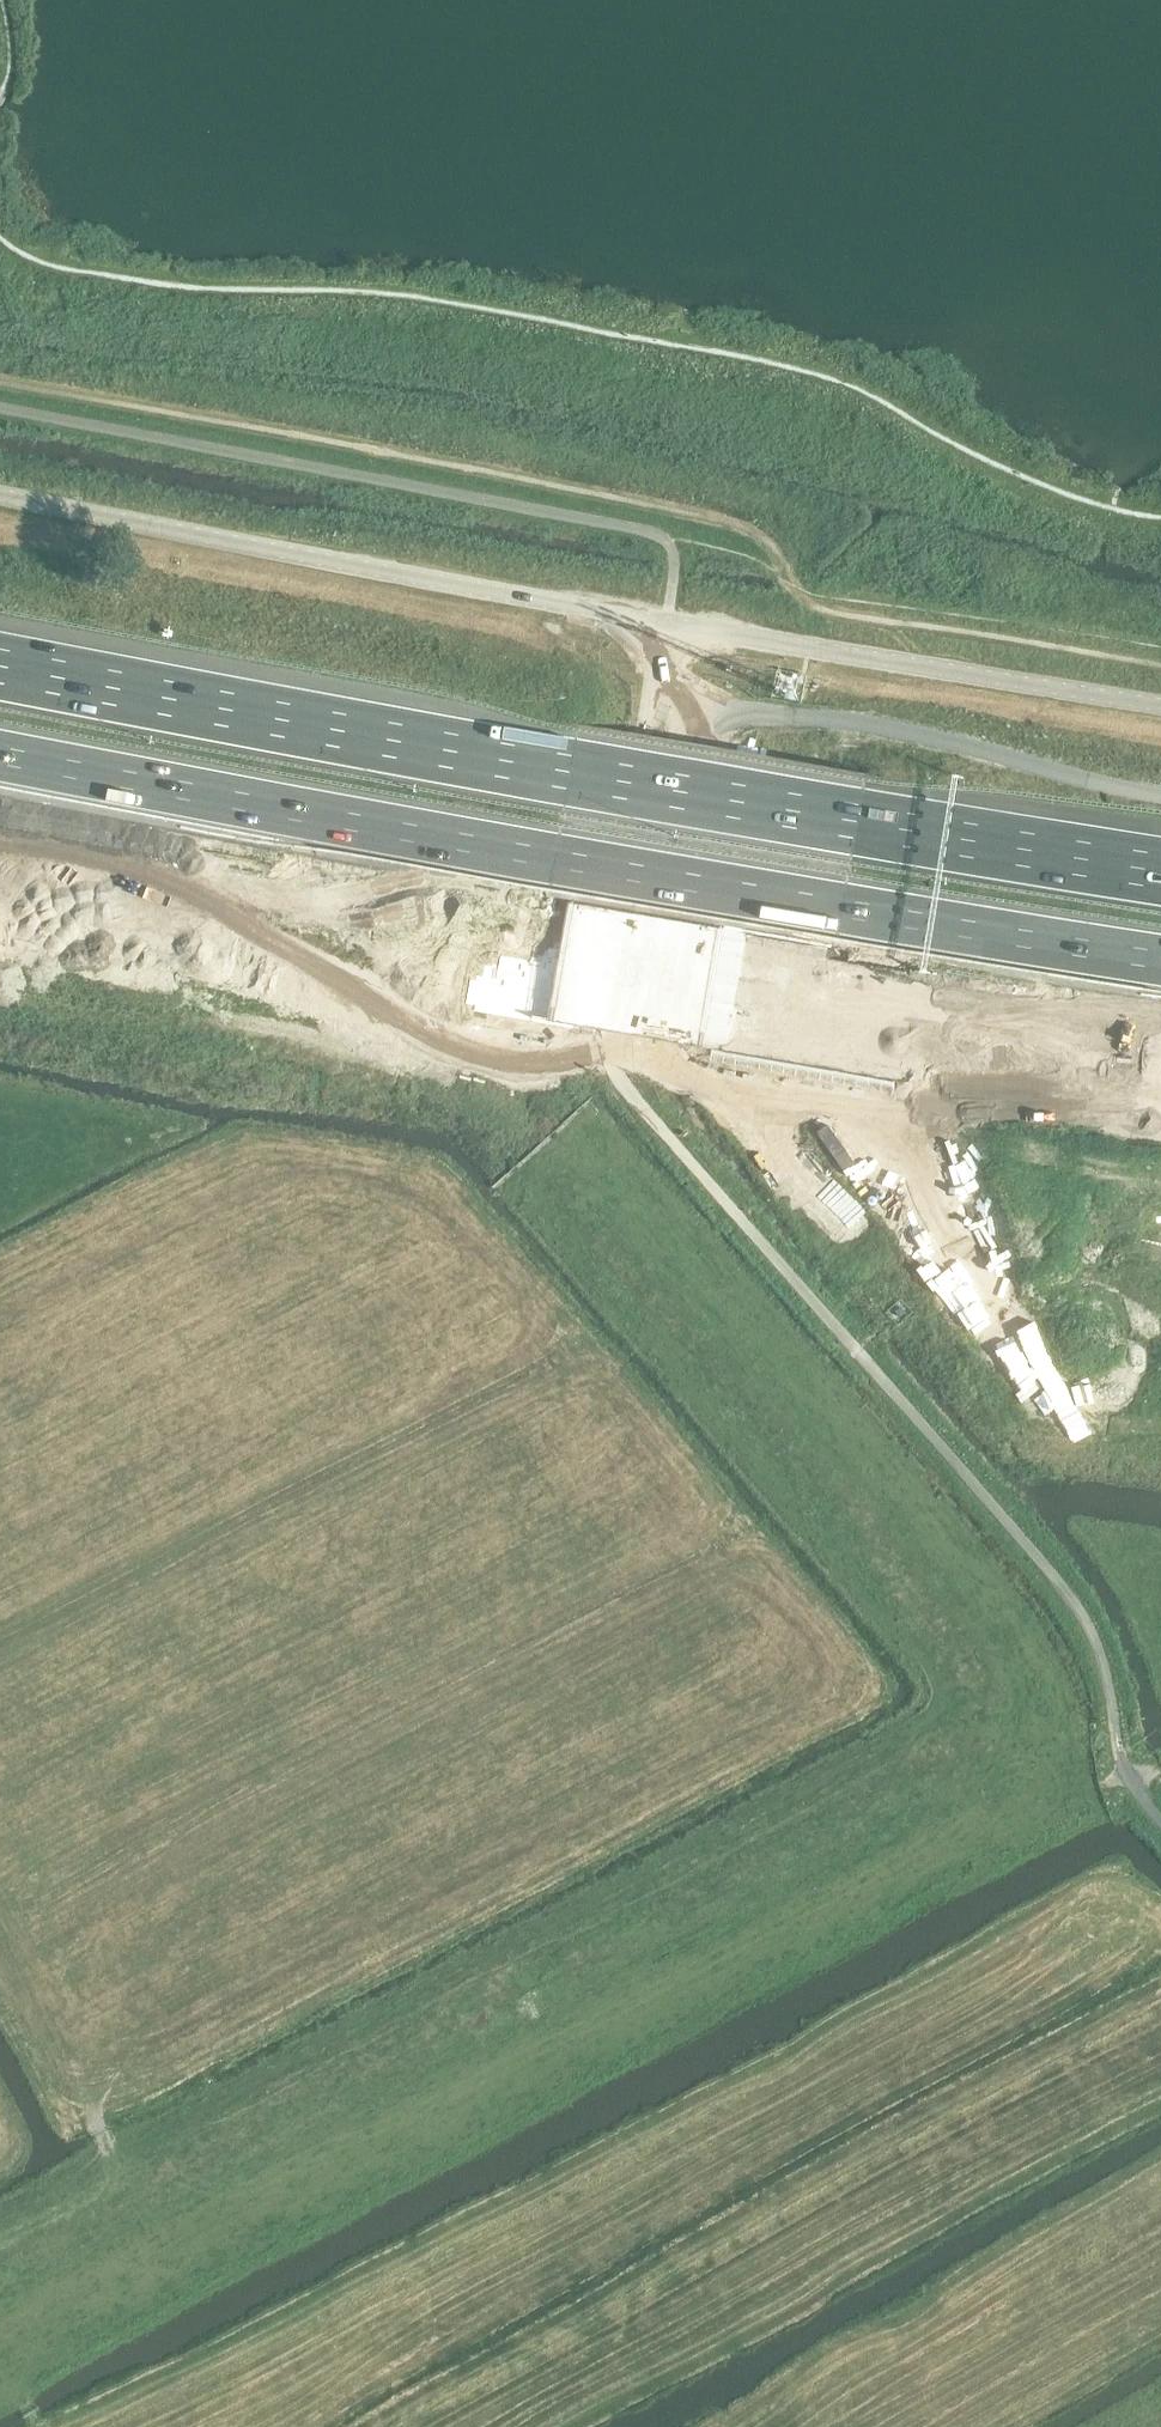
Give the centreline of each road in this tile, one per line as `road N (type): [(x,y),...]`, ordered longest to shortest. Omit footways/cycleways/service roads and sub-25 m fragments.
road 1 (unclassified): [(0,495),(667,621),(1160,704)]
road 2 (motorway): [(1160,870),(745,803),(0,663)]
road 3 (motorway): [(0,755),(729,894),(1160,958)]
road 4 (motorway): [(0,838),(716,973),(1160,1039)]

